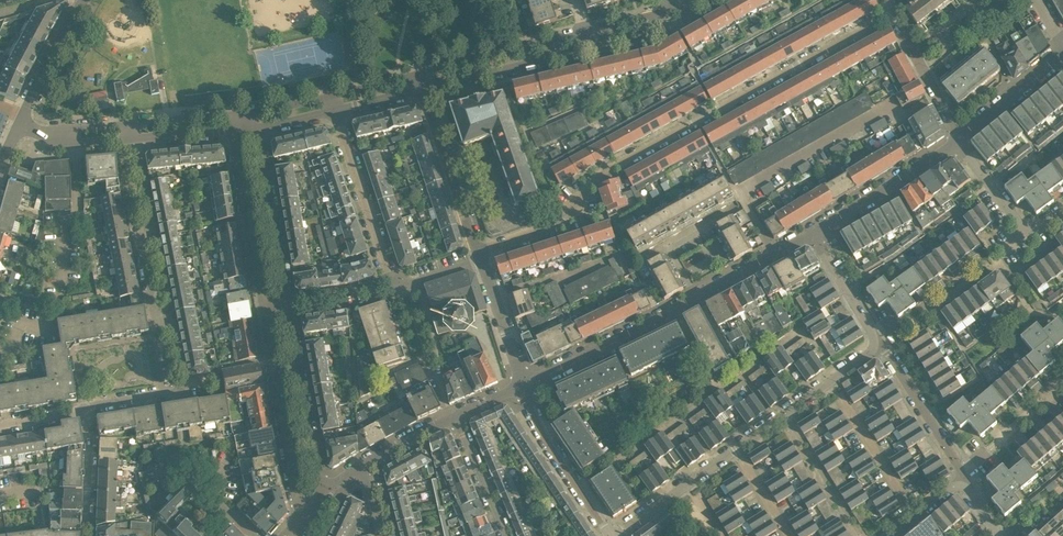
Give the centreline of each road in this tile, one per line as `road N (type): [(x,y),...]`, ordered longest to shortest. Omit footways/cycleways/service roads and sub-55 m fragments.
road 1 (residential): [(482,257),(559,225),(599,175),(894,12)]
road 2 (residential): [(86,409),(164,394),(133,137)]
road 3 (residential): [(423,89),(648,32),(668,11)]
road 4 (residential): [(0,346),(9,348),(22,324),(43,330),(64,281),(63,233),(77,214),(76,141)]
road 5 (residential): [(263,310),(303,515)]
road 6 (residential): [(521,386),(696,299)]
road 7 (residential): [(321,493),(288,302)]
road 8 (residential): [(394,284),(335,110)]
road 9 (residential): [(235,129),(263,310)]
road 10 (residential): [(482,257),(423,89)]
road 11 (residential): [(288,302),(255,128)]
road 12 (residential): [(587,33),(418,75)]
road 13 (residential): [(521,386),(548,445),(609,535)]
road 14 (residential): [(815,232),(958,139)]
road 15 (residential): [(1062,212),(1029,238),(958,139)]
road 16 (residential): [(915,517),(832,382)]
road 17 (residential): [(962,478),(884,344)]
road 18 (residential): [(615,535),(737,449)]
road 19 (residential): [(253,535),(217,502),(226,483),(213,465),(161,476)]
road 20 (residential): [(958,139),(894,12)]
road 21 (tertiary): [(19,123),(84,0)]
road 22 (residential): [(696,299),(668,247),(737,208)]
road 23 (residential): [(696,299),(815,232)]
road 24 (residential): [(521,386),(482,257)]
road 25 (residential): [(958,139),(1062,55)]
road 26 (residential): [(884,344),(815,232)]
road 27 (residential): [(452,416),(504,535)]
road 28 (residential): [(89,535),(86,409)]

